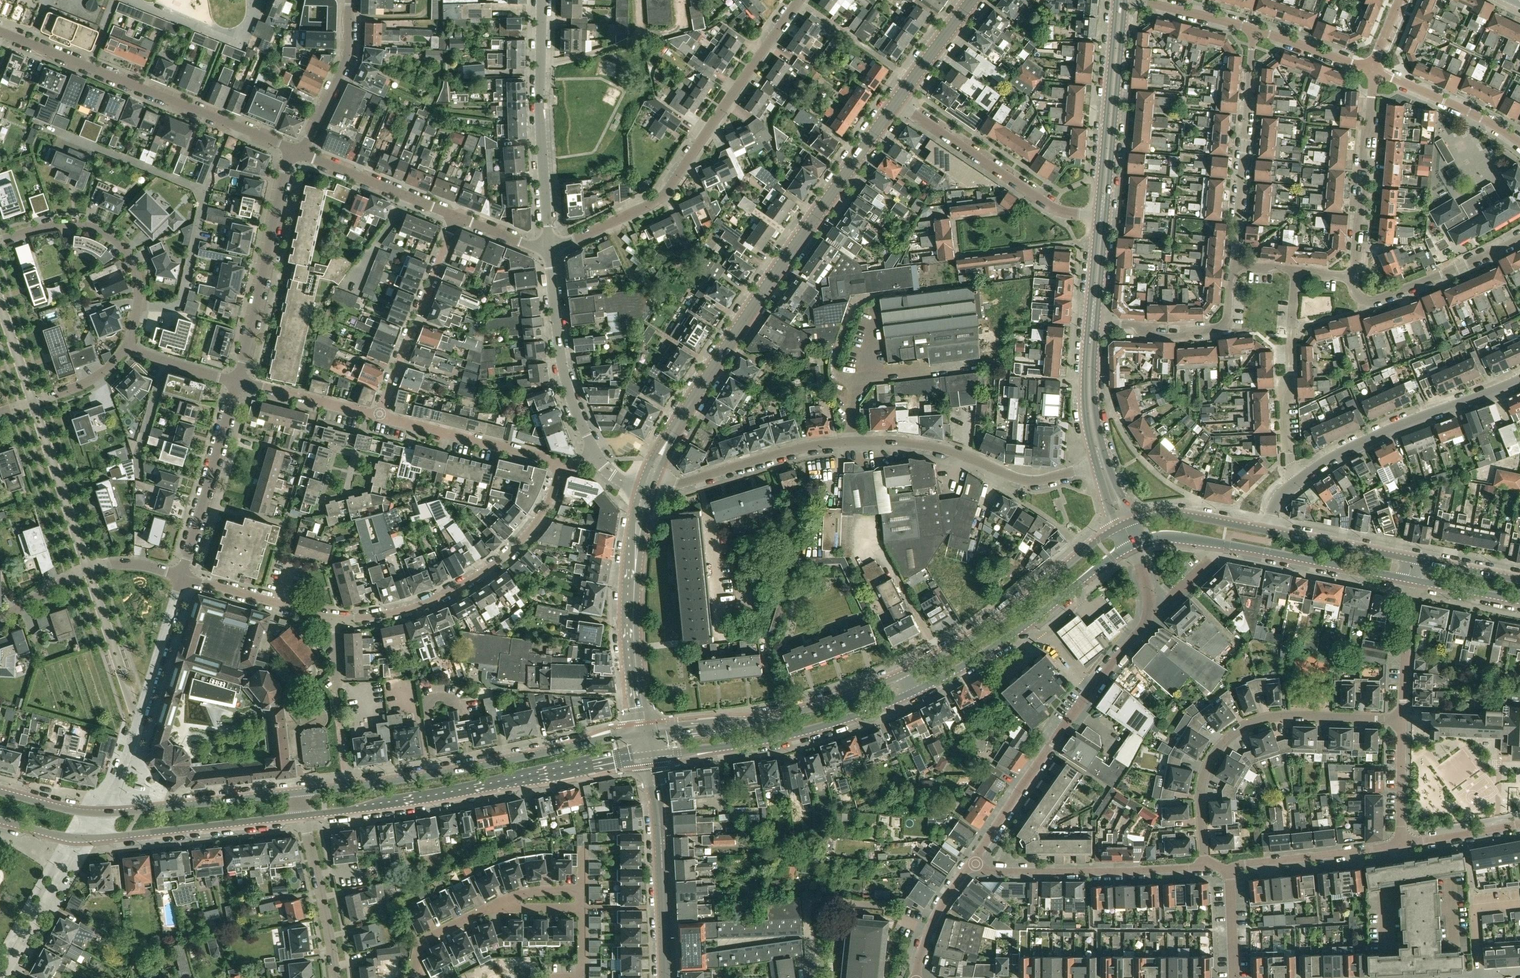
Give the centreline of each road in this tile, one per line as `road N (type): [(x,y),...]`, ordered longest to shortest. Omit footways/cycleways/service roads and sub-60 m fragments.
road 1 (unclassified): [(648,483),(685,483),(826,443),(937,448),(1031,481),(1101,462)]
road 2 (primary): [(648,483),(679,421),(897,102)]
road 3 (residential): [(548,246),(663,196),(800,0)]
road 4 (primary): [(302,815),(648,755)]
road 5 (primary): [(645,734),(300,793)]
road 6 (residential): [(1402,719),(1286,716),(1244,726),(1207,768),(1205,868)]
road 7 (unclassified): [(973,863),(1141,629),(1149,605)]
road 8 (residential): [(292,149),(2,32)]
road 9 (residential): [(333,619),(360,622),(407,611),(487,570),(540,519),(559,465)]
road 10 (primary): [(1132,545),(1189,539),(1409,579)]
road 11 (primary): [(648,755),(766,740),(912,693)]
road 12 (primary): [(1124,524),(997,620),(903,674)]
road 13 (primary): [(903,674),(785,715),(645,734)]
road 14 (primary): [(912,693),(989,650),(1132,545)]
road 15 (primary): [(645,734),(631,596),(648,483)]
road 16 (residential): [(100,814),(132,744),(183,578)]
road 17 (residential): [(548,246),(542,0)]
road 18 (unclassified): [(1298,481),(1390,431),(1519,381)]
road 19 (residential): [(236,382),(292,149)]
road 20 (residential): [(1235,267),(1252,30)]
road 21 (residential): [(1102,215),(1047,204),(897,102)]
road 22 (residential): [(973,863),(996,872),(1205,868)]
road 23 (residential): [(125,348),(137,289),(117,241),(58,225),(0,241)]
road 24 (primary): [(80,838),(302,815)]
road 25 (secondary): [(666,977),(648,755)]
road 26 (residential): [(457,215),(379,417)]
road 27 (residential): [(596,454),(563,370),(548,246)]
road 28 (residential): [(1298,481),(1286,405),(1297,273)]
road 29 (residential): [(1354,278),(1376,73)]
road 30 (residential): [(183,578),(236,382)]
road 31 (primary): [(300,793),(100,814)]
road 32 (residential): [(183,578),(132,564),(101,566),(0,621)]
road 33 (tertiary): [(1102,215),(1118,22)]
road 34 (residential): [(559,465),(379,417)]
road 35 (residential): [(1230,867),(1402,845)]
road 36 (residential): [(457,215),(301,152)]
road 37 (residential): [(335,977),(302,815)]
road 38 (residential): [(1367,302),(1519,238)]
road 39 (residential): [(301,152),(347,59),(350,0)]
road 40 (residential): [(258,0),(236,42),(132,0)]
road 41 (residential): [(2,977),(80,838)]
road 42 (residential): [(1519,143),(1376,73)]
road 43 (residential): [(333,619),(183,578)]
road 44 (primary): [(1271,532),(1180,515),(1124,524)]
road 45 (residential): [(0,416),(87,382),(125,348)]
road 46 (primary): [(1412,559),(1271,532)]
road 47 (residential): [(1402,719),(1409,579)]
road 48 (tertiary): [(1101,462),(1090,412),(1092,324)]
road 49 (residential): [(366,414),(236,382)]
road 50 (unclassified): [(915,977),(936,913),(973,863)]
road 51 (primary): [(897,102),(974,0)]
road 52 (residential): [(1252,30),(1128,0)]
road 53 (residential): [(1402,845),(1402,719)]
road 54 (residential): [(1217,329),(1092,324)]
road 55 (residential): [(1367,71),(1252,30)]
road 56 (residential): [(413,977),(421,943),(498,907)]

